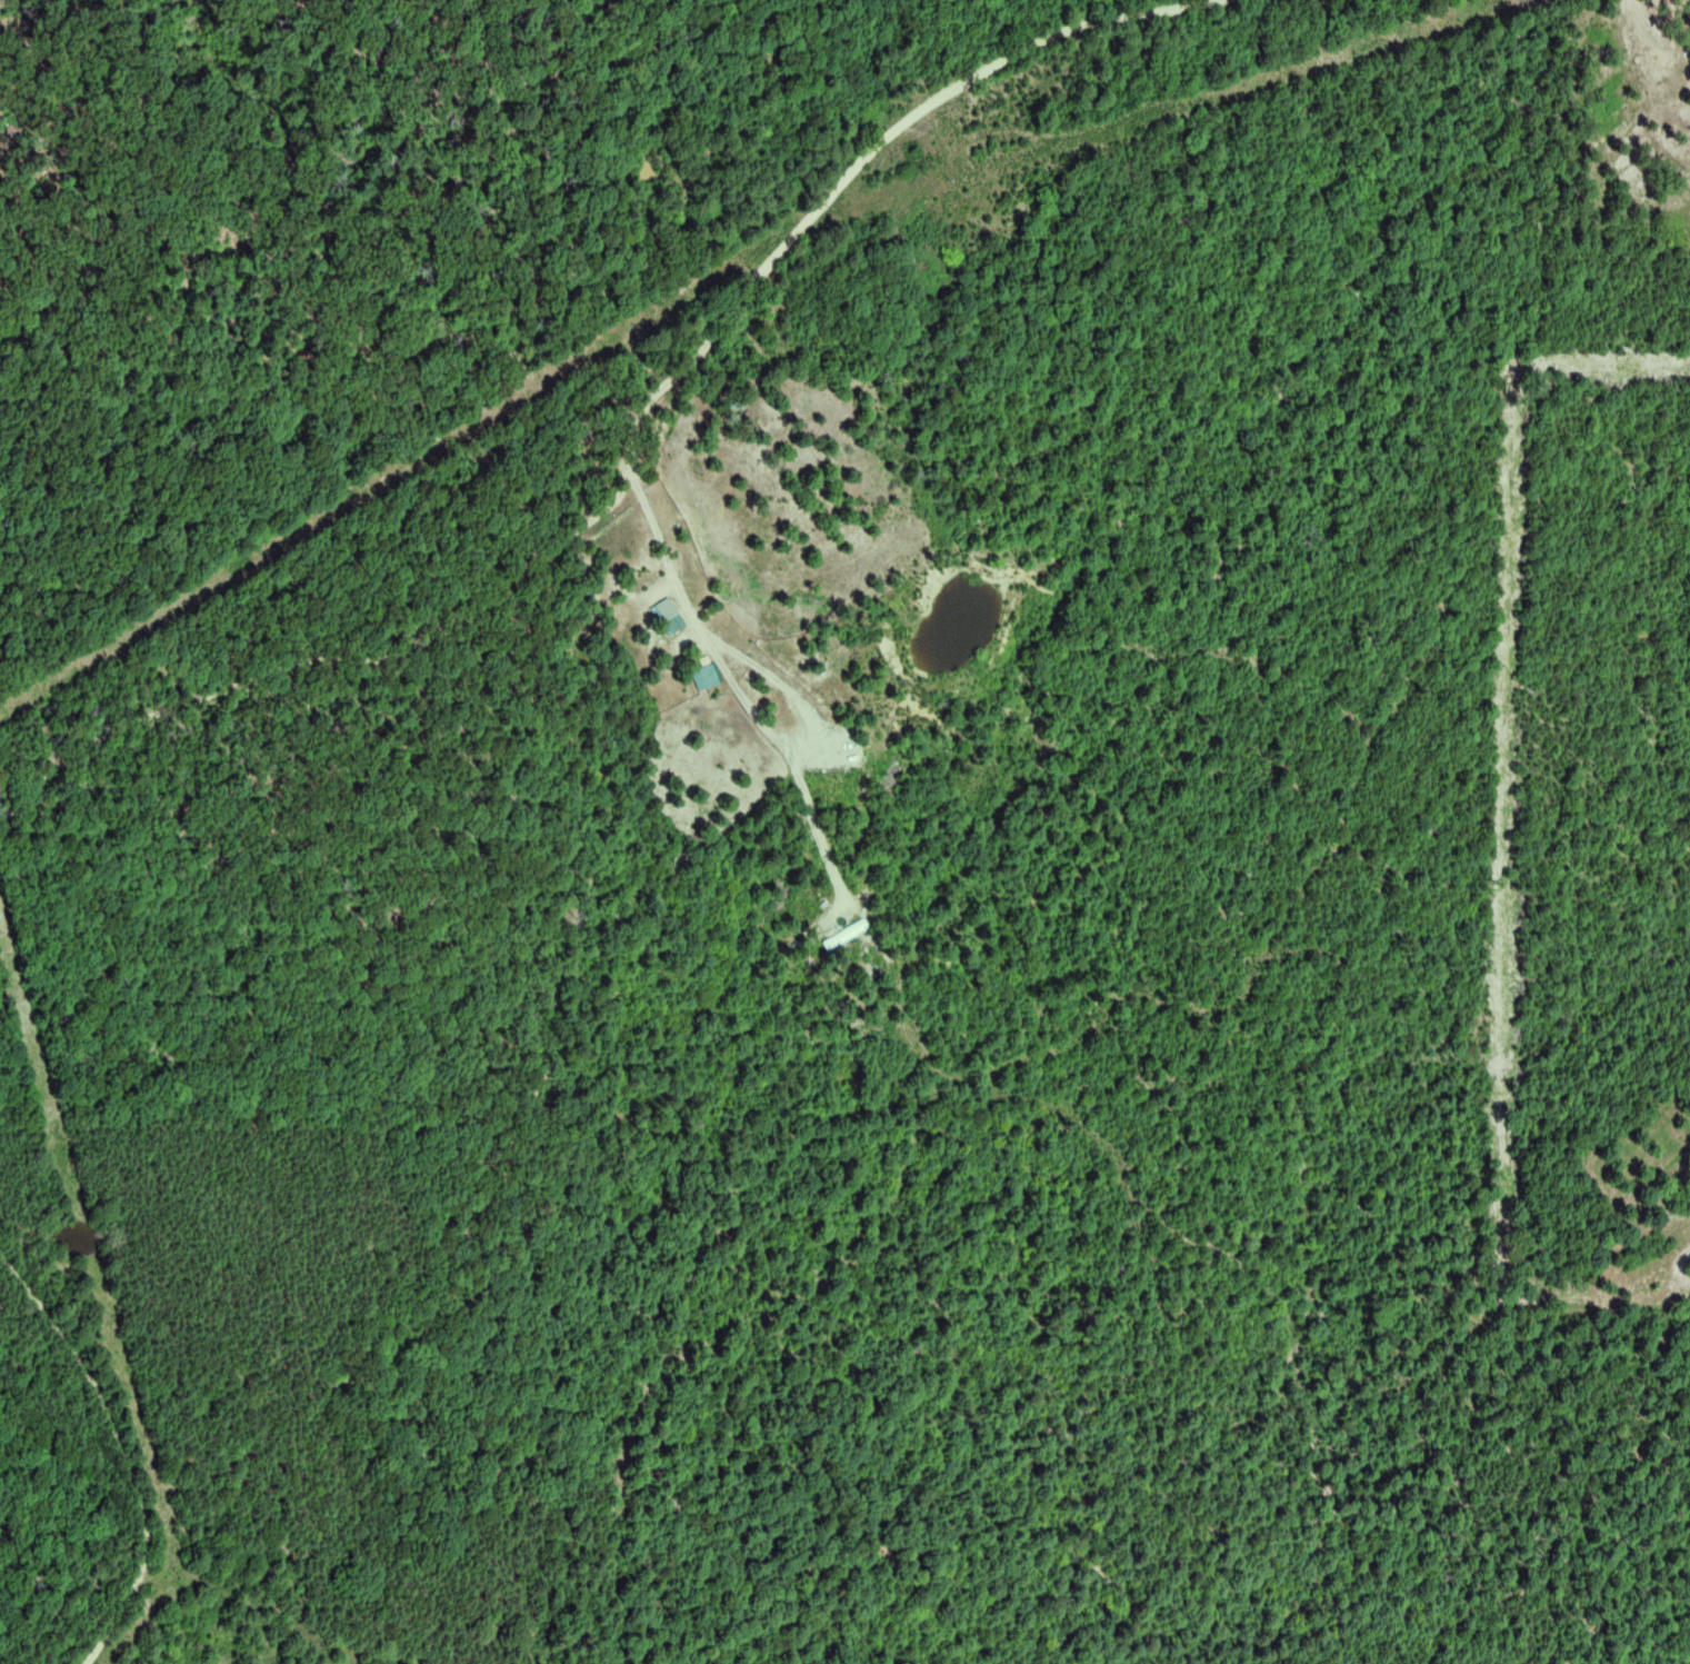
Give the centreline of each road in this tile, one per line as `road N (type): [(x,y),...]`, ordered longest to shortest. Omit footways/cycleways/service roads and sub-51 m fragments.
road 1 (track): [(0,837),(43,775),(124,731),(484,577),(624,497),(650,398),(876,146),(994,71),(1106,19),(1209,0)]
road 2 (track): [(83,1663),(147,1565),(106,1399),(0,1258)]

